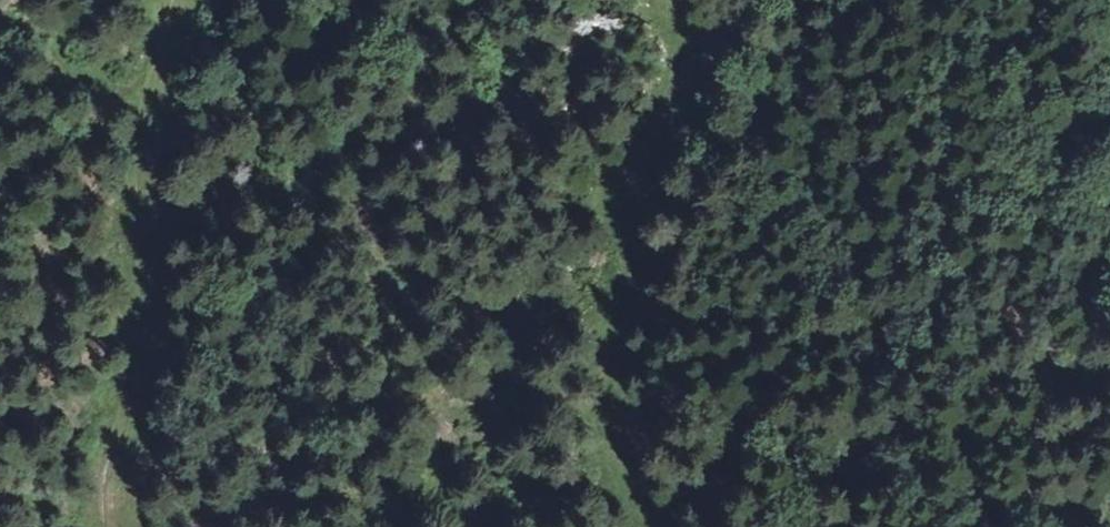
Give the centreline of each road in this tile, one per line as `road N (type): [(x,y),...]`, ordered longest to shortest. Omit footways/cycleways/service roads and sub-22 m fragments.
road 1 (track): [(651,0),(674,53),(635,167),(618,352),(653,526)]
road 2 (track): [(145,526),(135,132),(177,0)]

